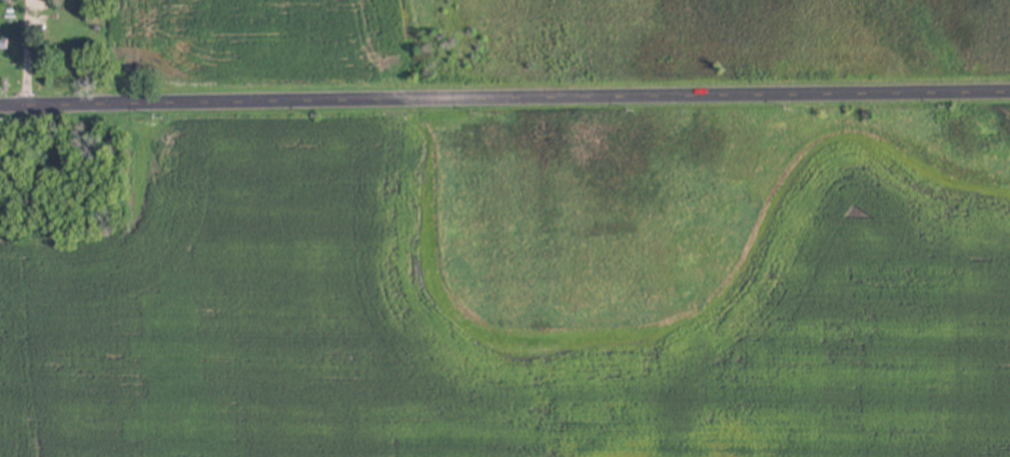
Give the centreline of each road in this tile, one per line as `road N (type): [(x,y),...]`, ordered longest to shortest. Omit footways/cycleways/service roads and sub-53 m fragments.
road 1 (tertiary): [(0,107),(1009,97)]

